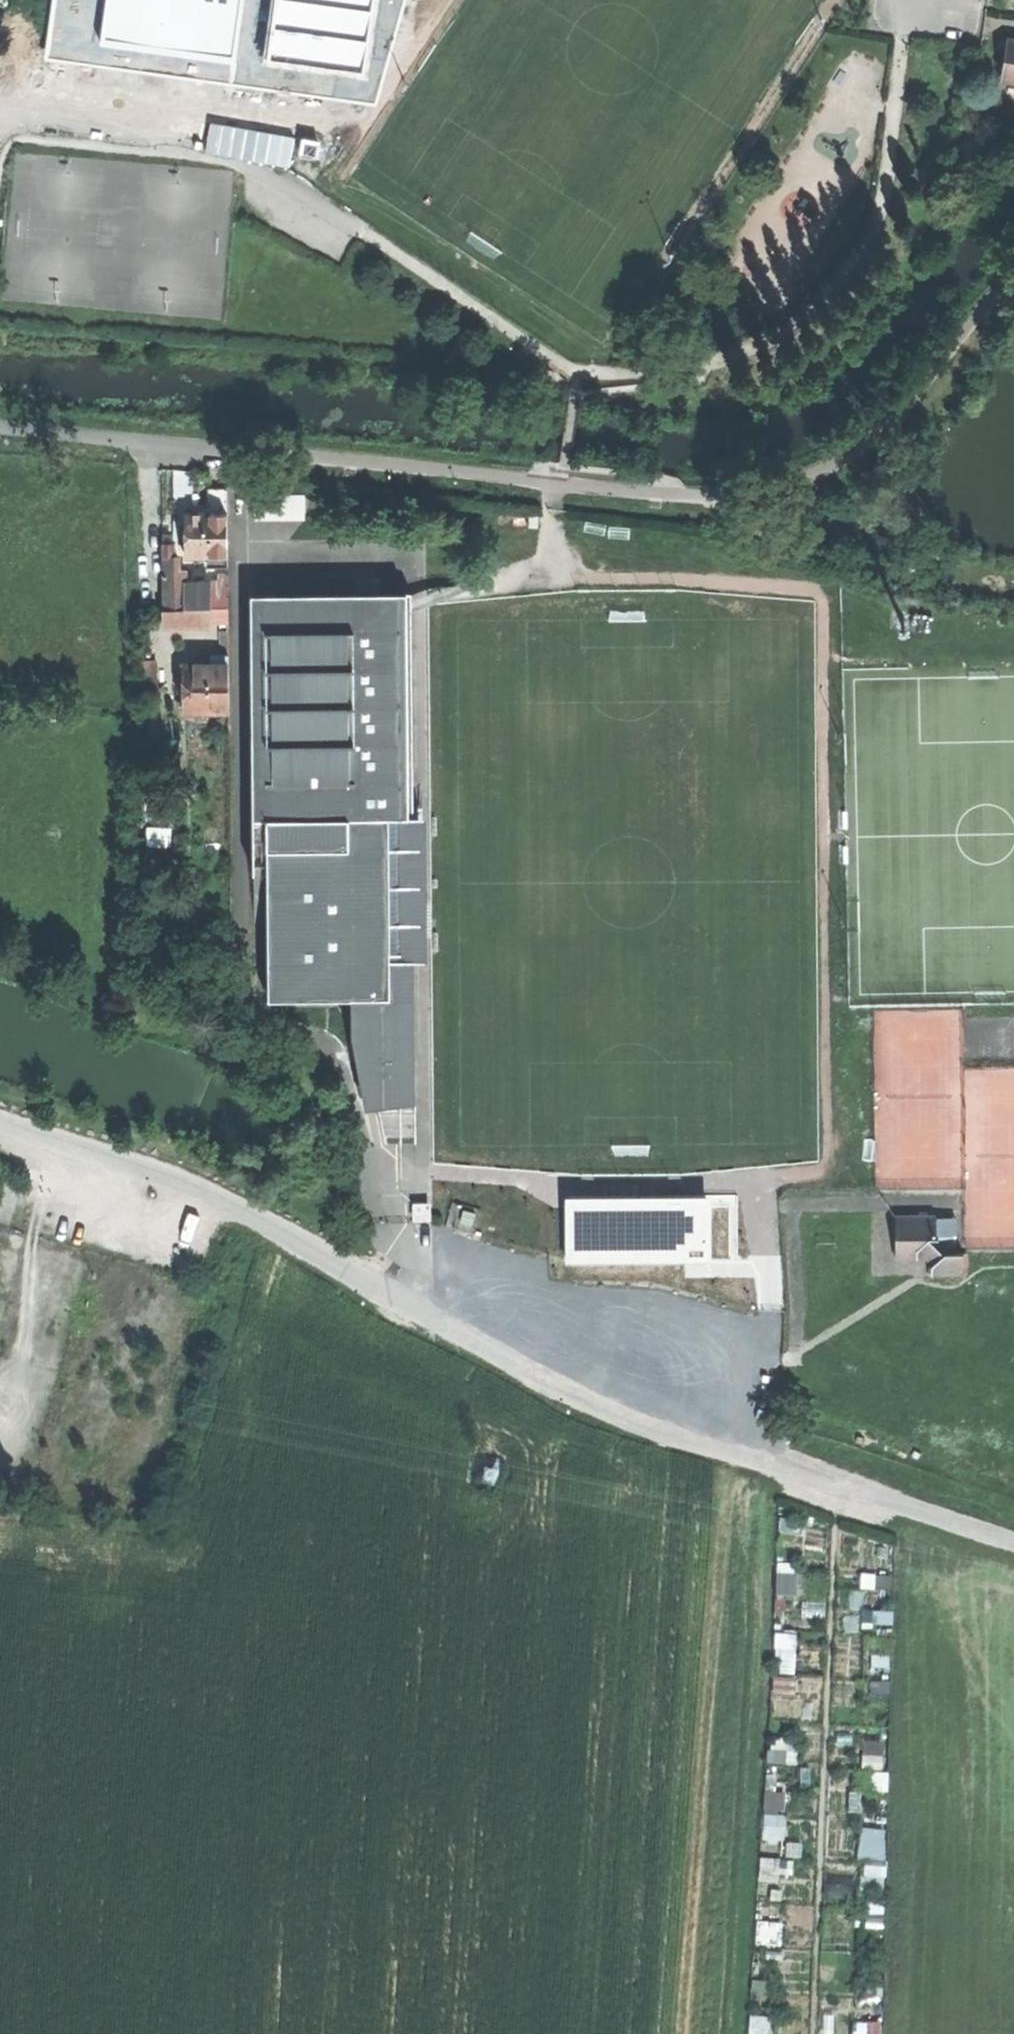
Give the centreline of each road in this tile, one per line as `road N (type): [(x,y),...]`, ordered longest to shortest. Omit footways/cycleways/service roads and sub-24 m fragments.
road 1 (residential): [(0,1127),(189,1191),(363,1280)]

